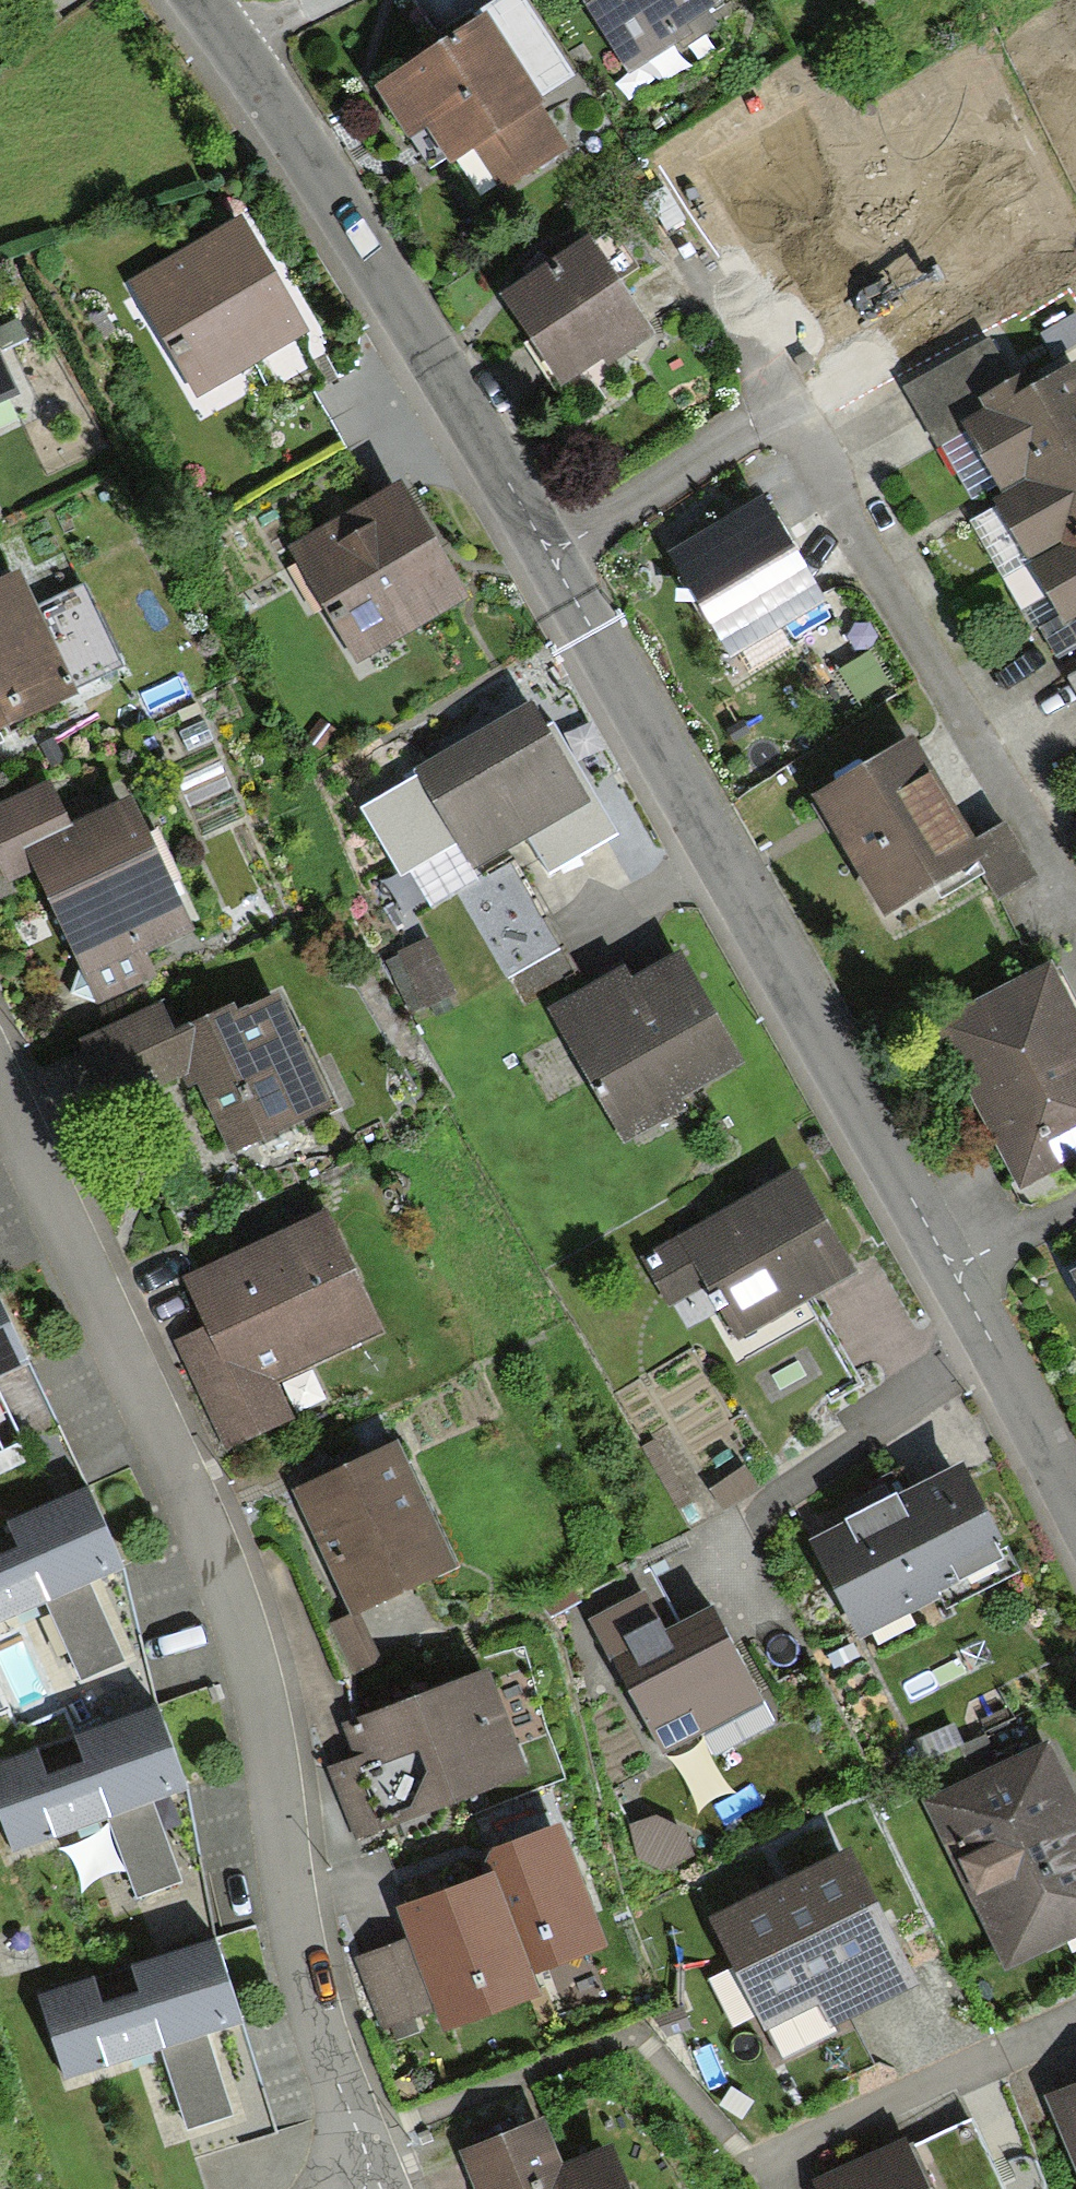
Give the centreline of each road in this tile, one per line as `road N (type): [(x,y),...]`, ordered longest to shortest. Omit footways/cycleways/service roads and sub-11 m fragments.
road 1 (residential): [(380,2188),(311,2004),(270,1743),(235,1600),(180,1466),(0,1090)]
road 2 (unclassified): [(949,1268),(550,553)]
road 3 (unclassified): [(550,553),(336,196),(203,0)]
road 4 (residential): [(1075,895),(787,402)]
road 5 (residential): [(550,553),(787,402)]
road 6 (unclassified): [(1075,1504),(949,1268)]
road 7 (residential): [(949,1268),(1075,1204)]

